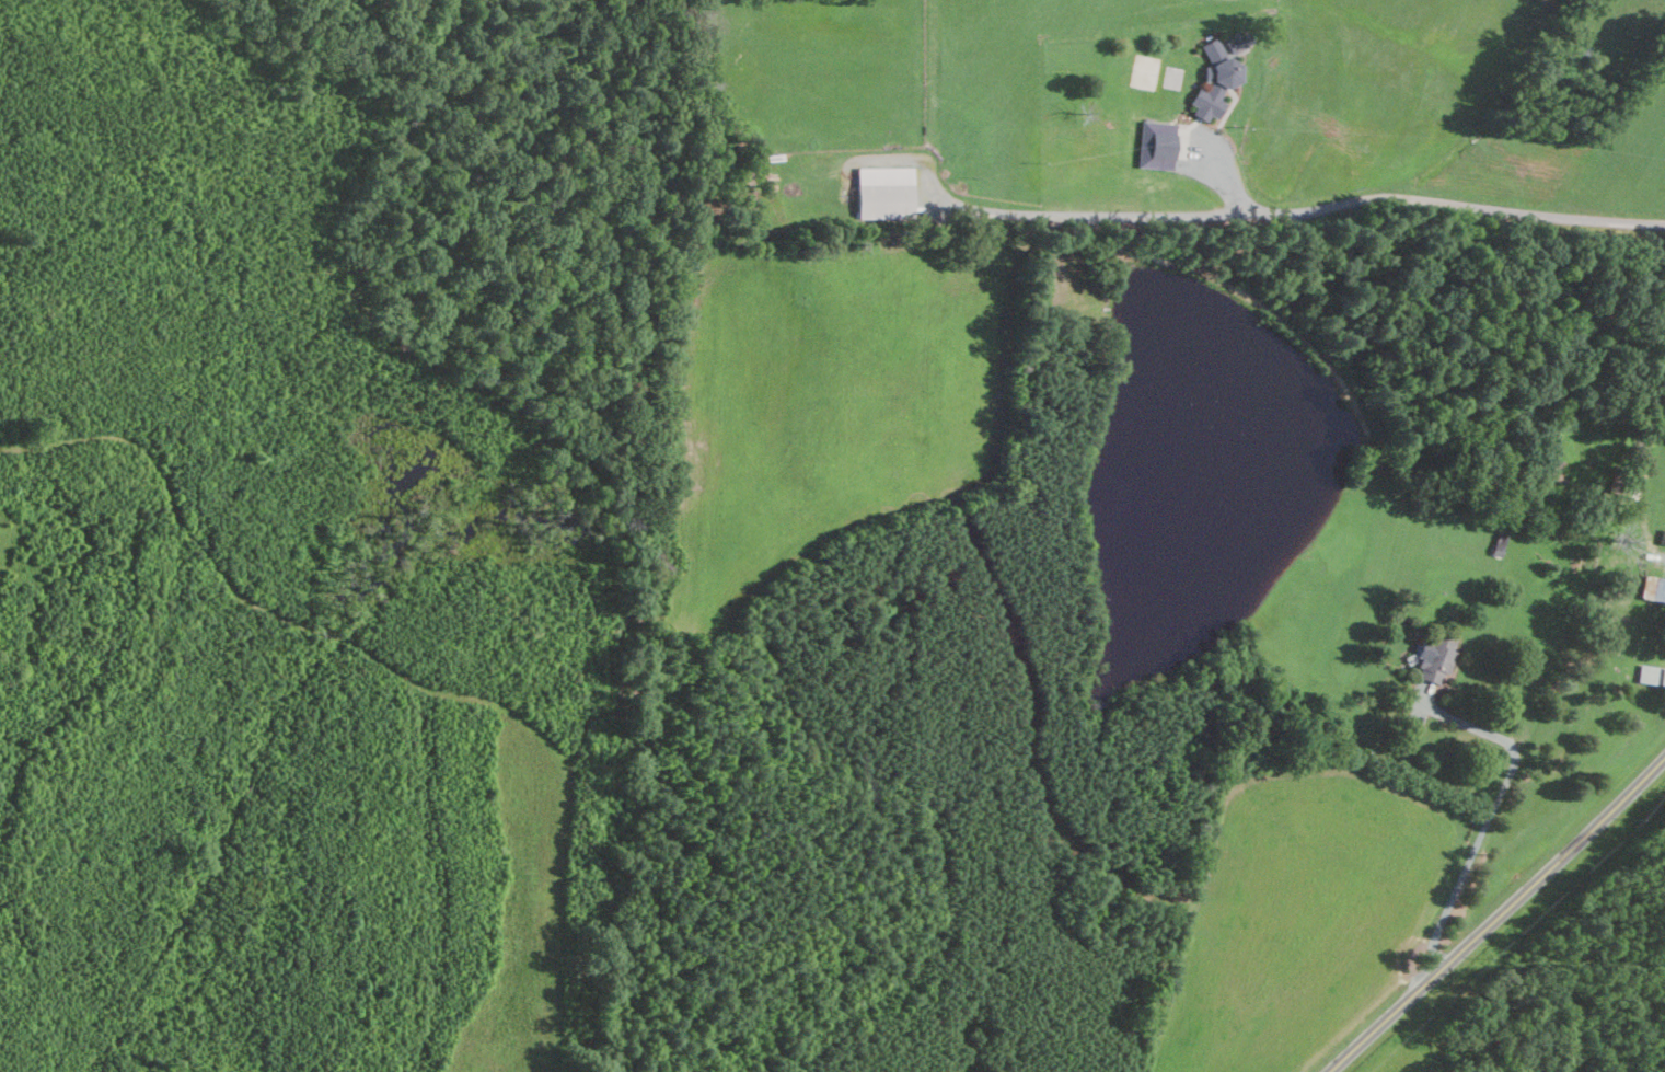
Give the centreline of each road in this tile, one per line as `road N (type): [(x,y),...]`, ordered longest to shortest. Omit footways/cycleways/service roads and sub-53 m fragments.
road 1 (residential): [(1331,1071),(1664,760)]

